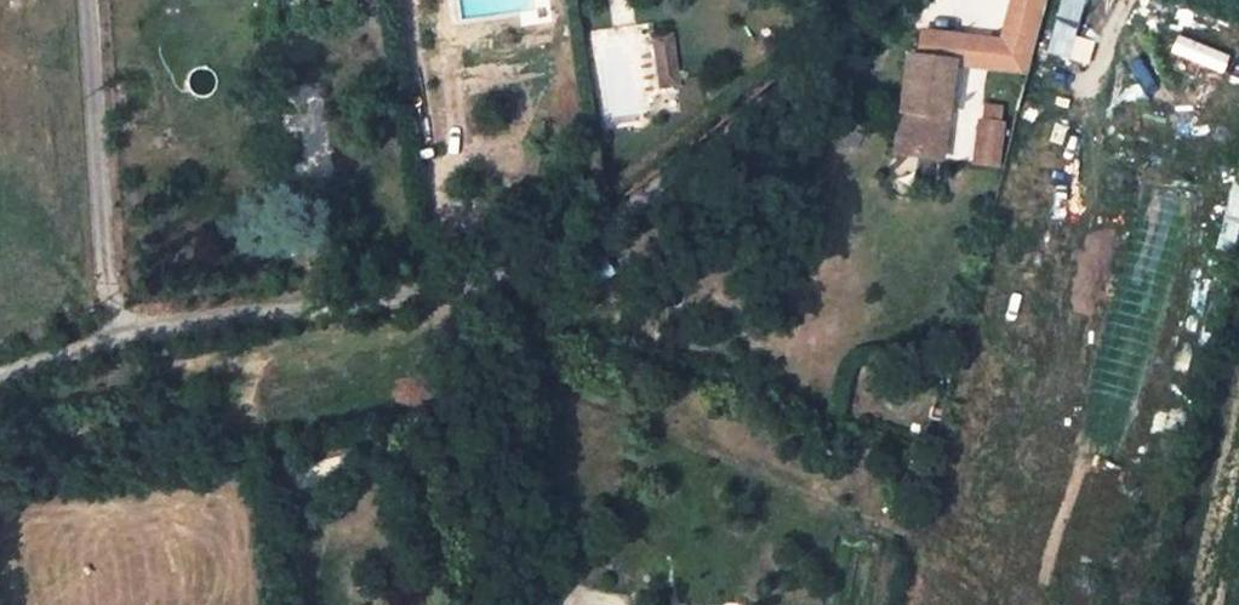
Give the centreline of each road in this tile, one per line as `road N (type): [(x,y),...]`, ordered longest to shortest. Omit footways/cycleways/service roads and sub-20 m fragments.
road 1 (residential): [(452,283),(311,300),(114,342),(103,292),(87,0)]
road 2 (residential): [(881,0),(688,167),(550,258),(452,283)]
road 3 (unclassified): [(518,604),(452,283)]

